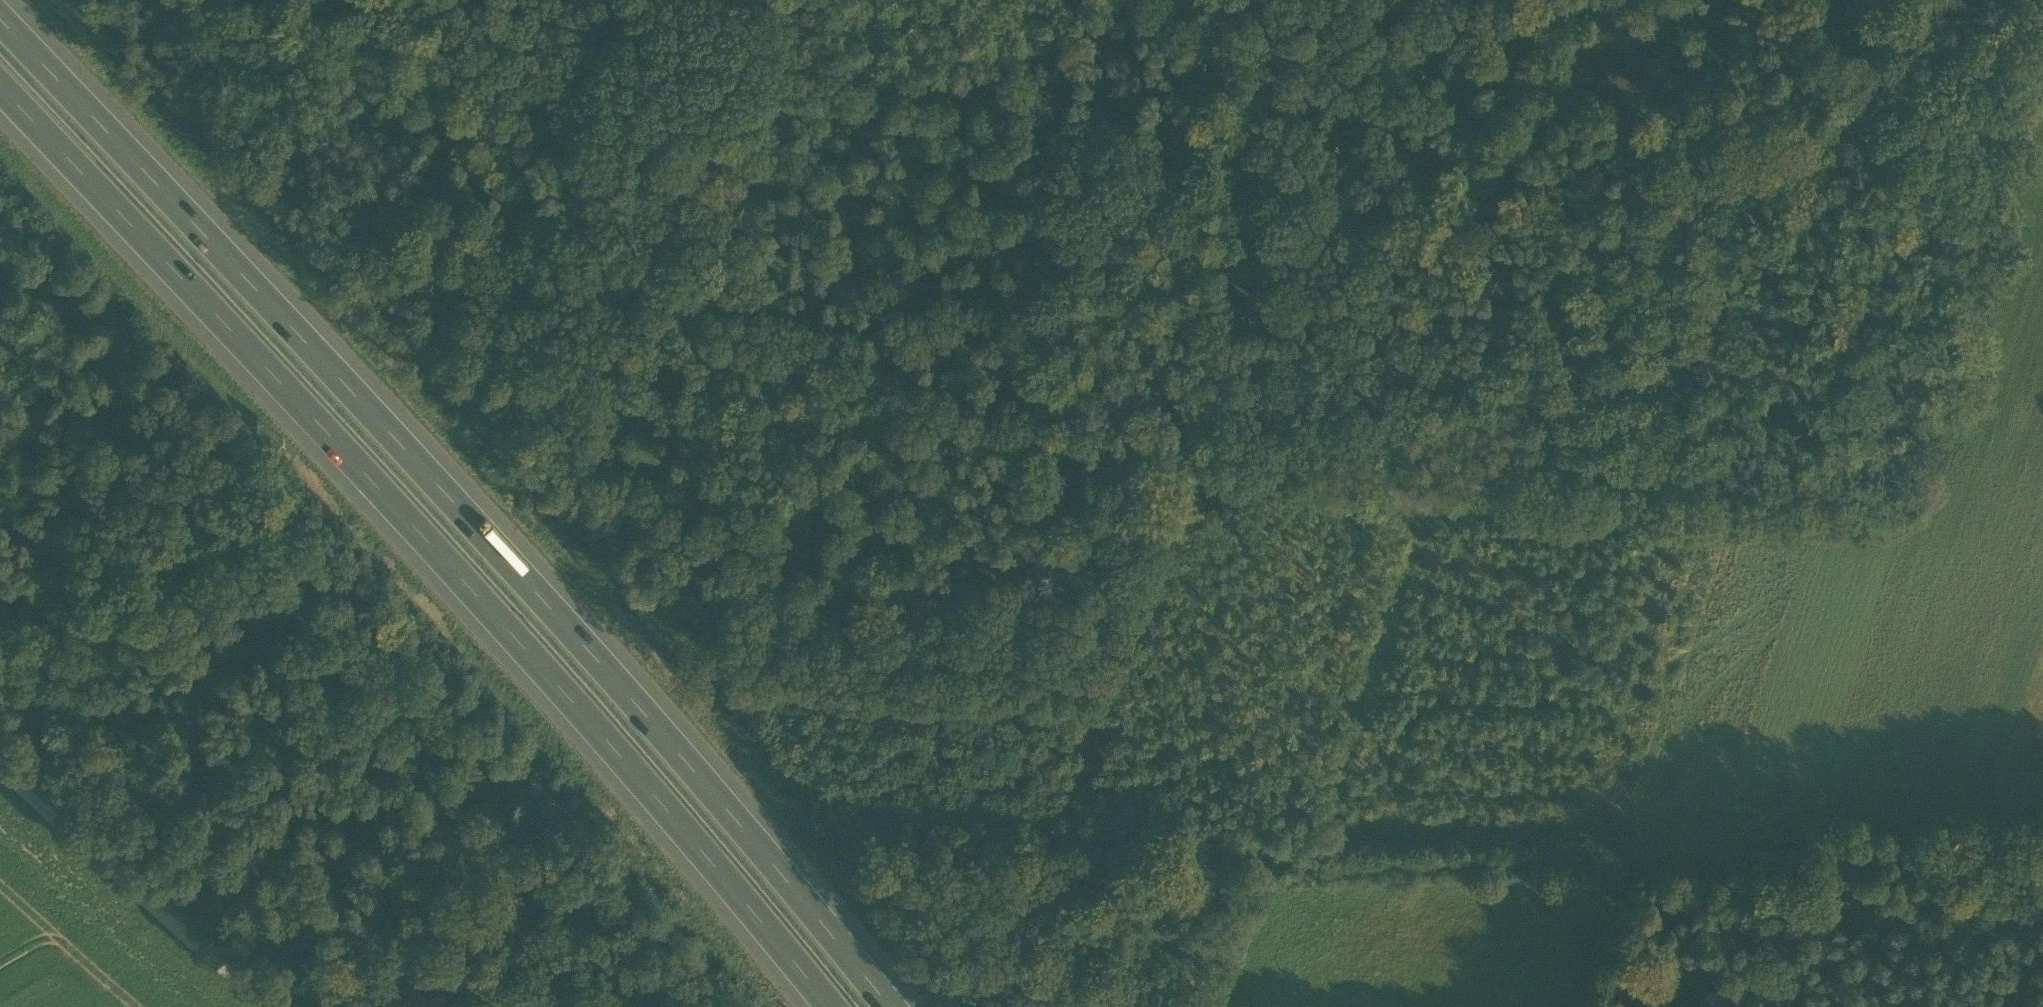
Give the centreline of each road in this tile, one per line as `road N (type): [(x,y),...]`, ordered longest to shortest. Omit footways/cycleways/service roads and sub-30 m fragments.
road 1 (motorway): [(893,1006),(413,457),(0,20)]
road 2 (motorway): [(0,89),(559,685),(831,1006)]
road 3 (track): [(625,511),(629,570),(869,876),(1015,1006)]
road 4 (track): [(782,0),(625,511)]
road 5 (unclassified): [(0,769),(271,1006)]
road 6 (track): [(1819,0),(1966,48),(2042,61)]

